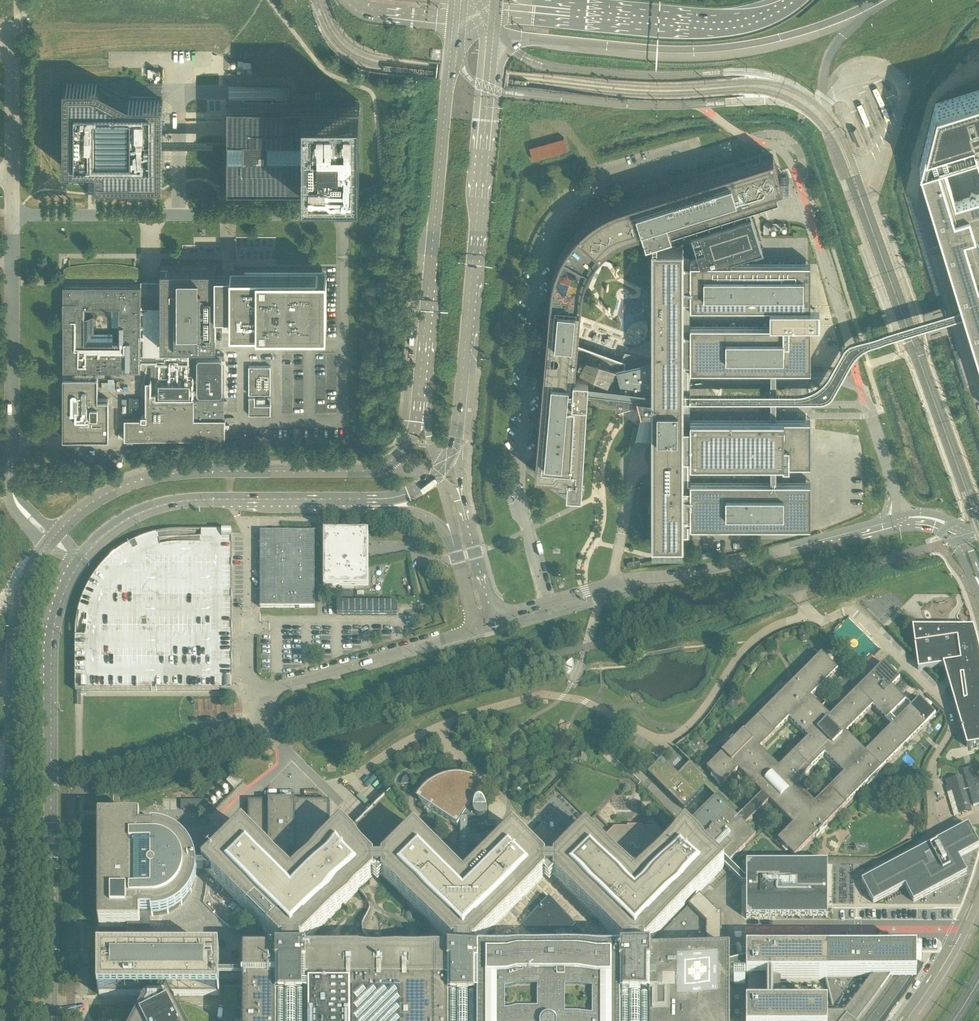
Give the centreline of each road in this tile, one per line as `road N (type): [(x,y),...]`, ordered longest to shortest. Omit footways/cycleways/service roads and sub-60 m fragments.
road 1 (unclassified): [(269,736),(792,587)]
road 2 (secondary): [(47,546),(30,576),(12,651),(12,1020)]
road 3 (secondary): [(52,1020),(51,641),(79,559)]
road 4 (secondary): [(455,441),(494,34)]
road 5 (motorway): [(494,34),(711,49),(772,40),(860,10)]
road 6 (secondary): [(453,22),(422,370)]
road 7 (unclassified): [(12,217),(344,217)]
road 8 (secondary): [(370,471),(161,476),(113,491),(57,533)]
road 9 (motorway): [(795,0),(761,20),(723,29),(496,9)]
road 10 (unclassified): [(494,618),(614,583),(697,574),(791,548)]
road 11 (unclassified): [(269,736),(257,707),(270,690),(477,629)]
road 12 (unclassified): [(227,500),(268,509),(409,511),(440,528),(456,553)]
road 13 (unclassified): [(17,502),(12,259)]
road 14 (secondary): [(227,500),(400,496),(437,473)]
road 15 (unclassified): [(817,545),(927,529),(948,538),(978,588)]
road 16 (unclassified): [(12,217),(14,25)]
road 17 (secondary): [(79,559),(150,510),(227,500)]
road 18 (secondary): [(422,370),(409,442),(370,471)]

